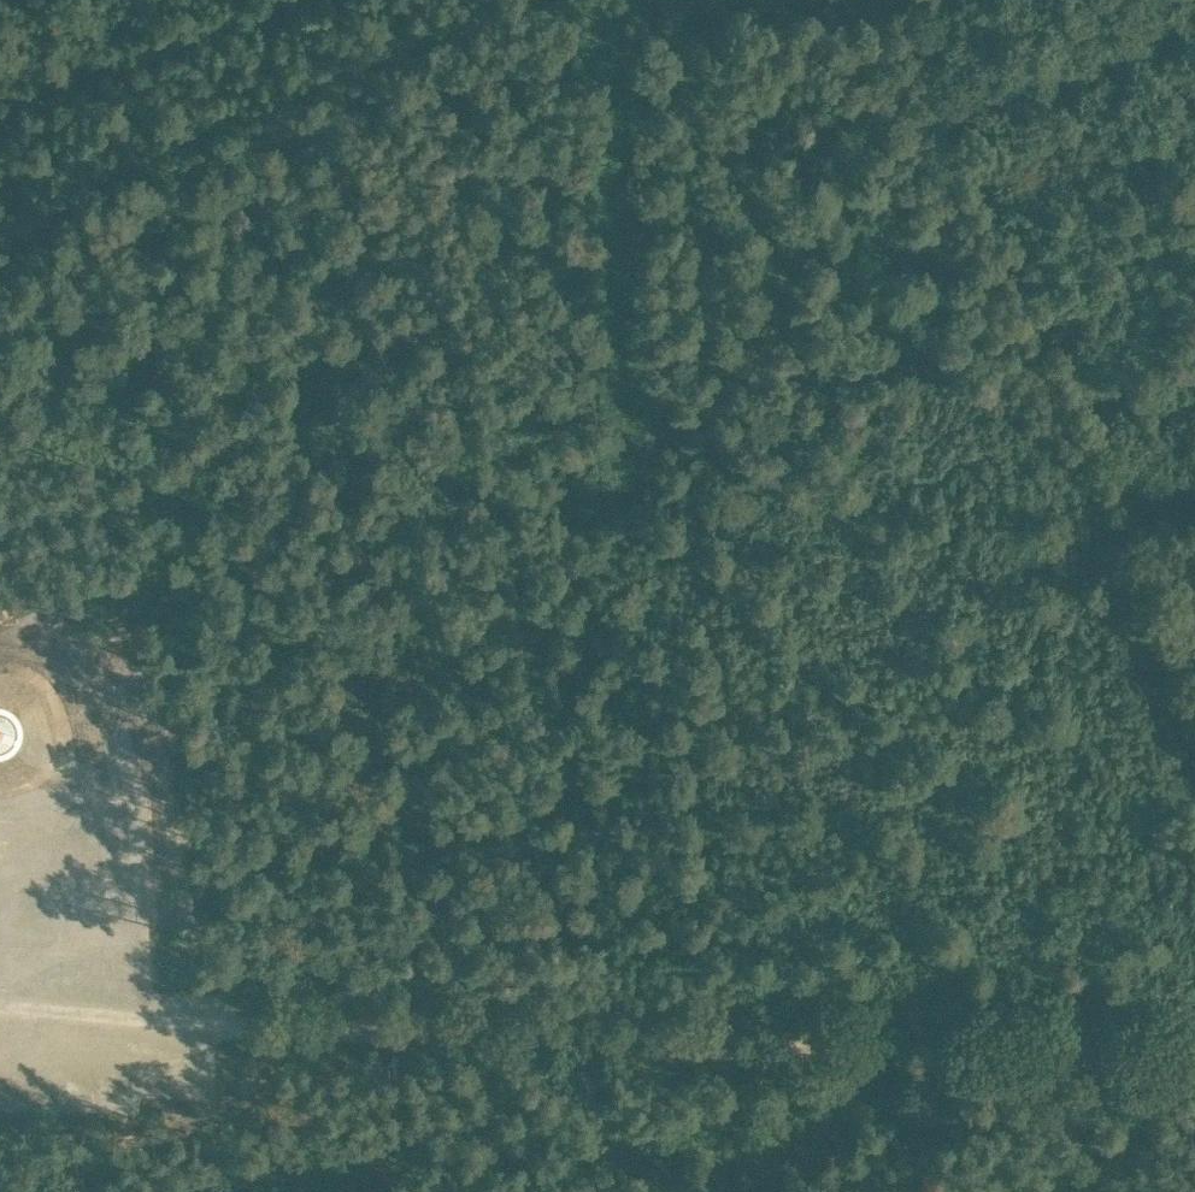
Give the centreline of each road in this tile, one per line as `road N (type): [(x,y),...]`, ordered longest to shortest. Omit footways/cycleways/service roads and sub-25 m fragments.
road 1 (track): [(1194,1031),(16,1005)]

